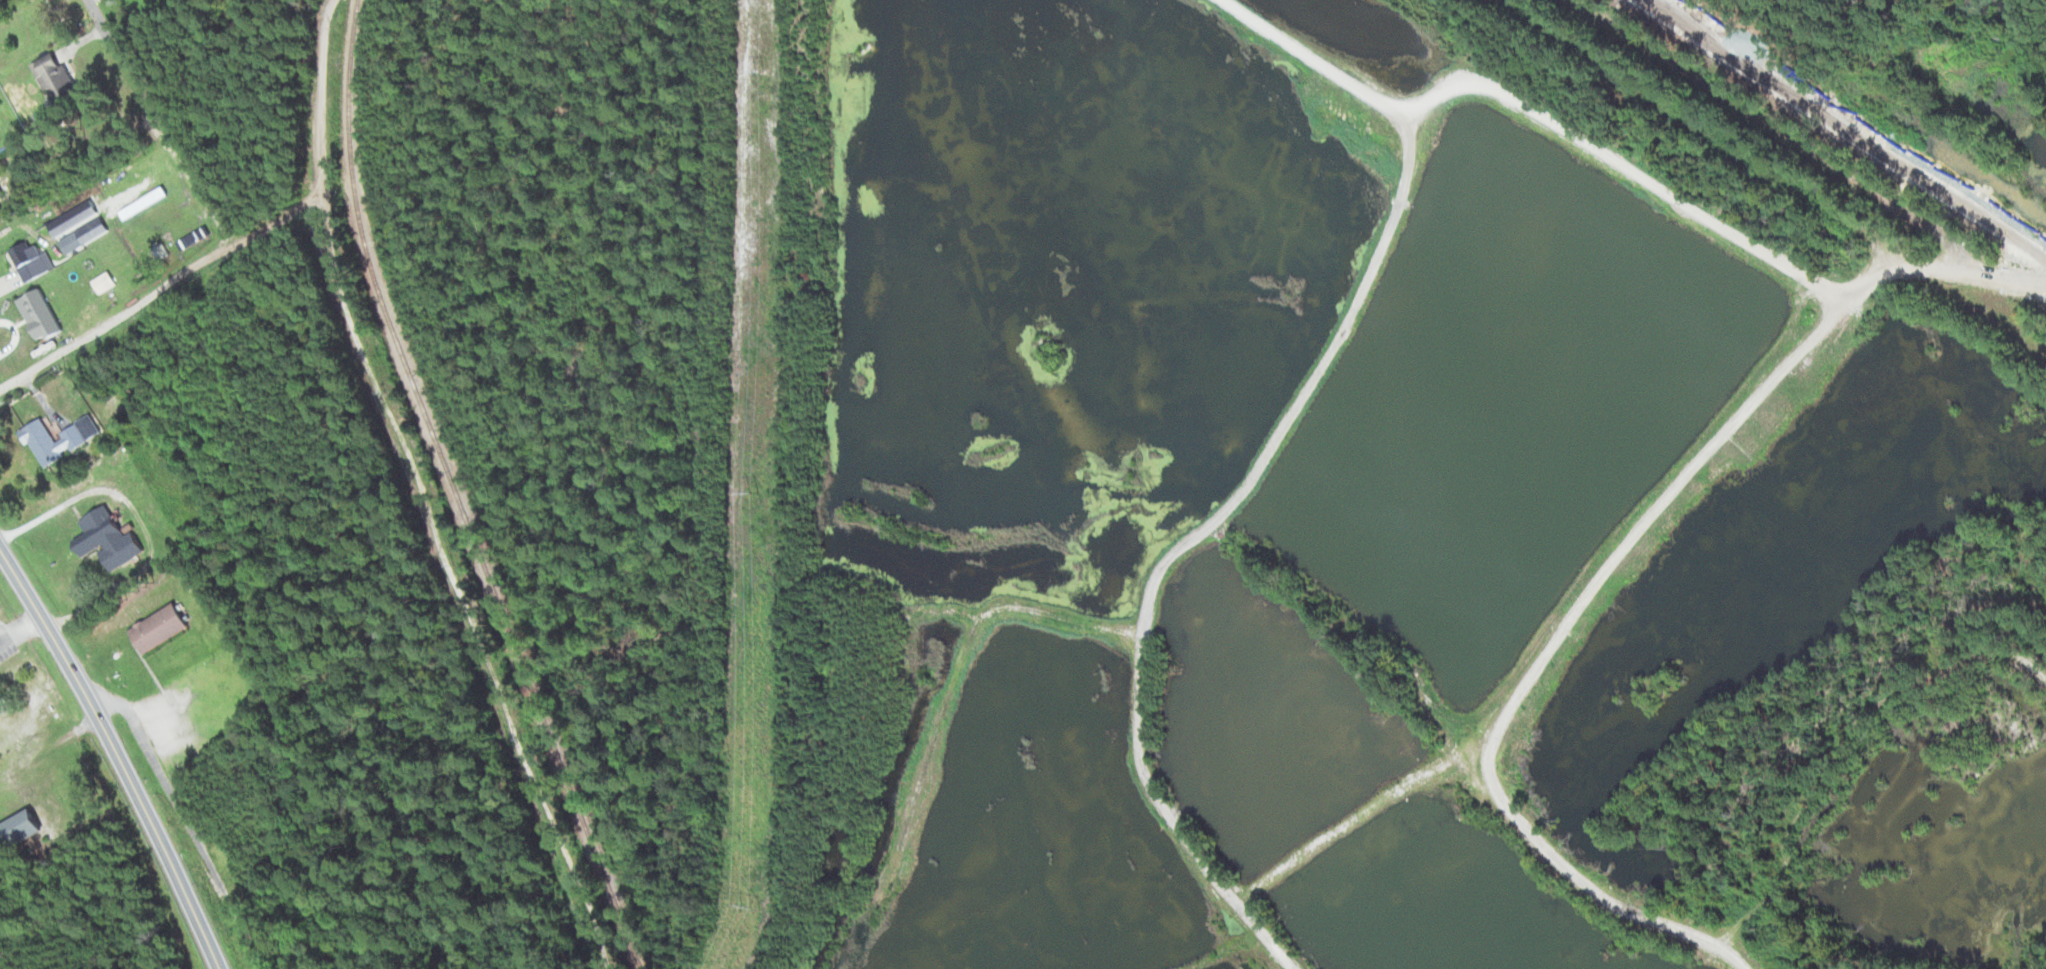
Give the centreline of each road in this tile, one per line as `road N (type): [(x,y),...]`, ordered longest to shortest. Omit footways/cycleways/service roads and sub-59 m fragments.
road 1 (primary): [(224,968),(128,763),(0,551)]
road 2 (residential): [(0,389),(221,250)]

